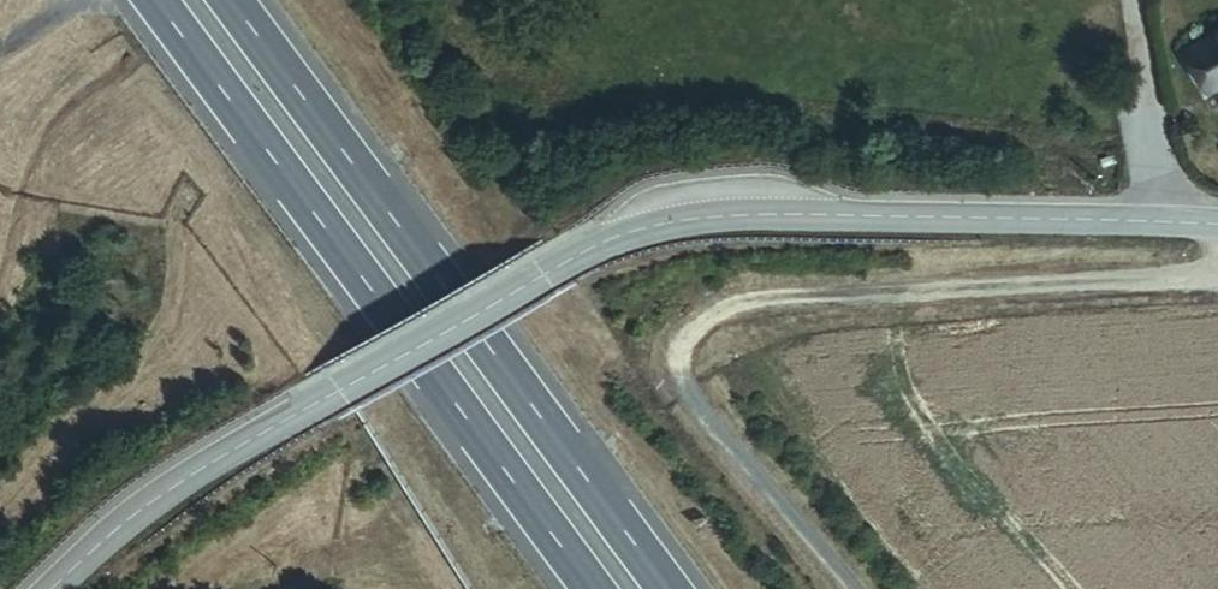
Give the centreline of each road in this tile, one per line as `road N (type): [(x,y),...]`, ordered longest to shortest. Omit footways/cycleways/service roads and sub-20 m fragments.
road 1 (residential): [(64,588),(166,495),(544,280),(696,218),(911,214),(1217,224)]
road 2 (track): [(1217,256),(1206,265),(1157,272),(739,300),(697,321),(679,358),(685,395),(852,588)]
road 3 (motorway): [(157,0),(595,588)]
road 4 (motorway): [(668,588),(231,0)]

